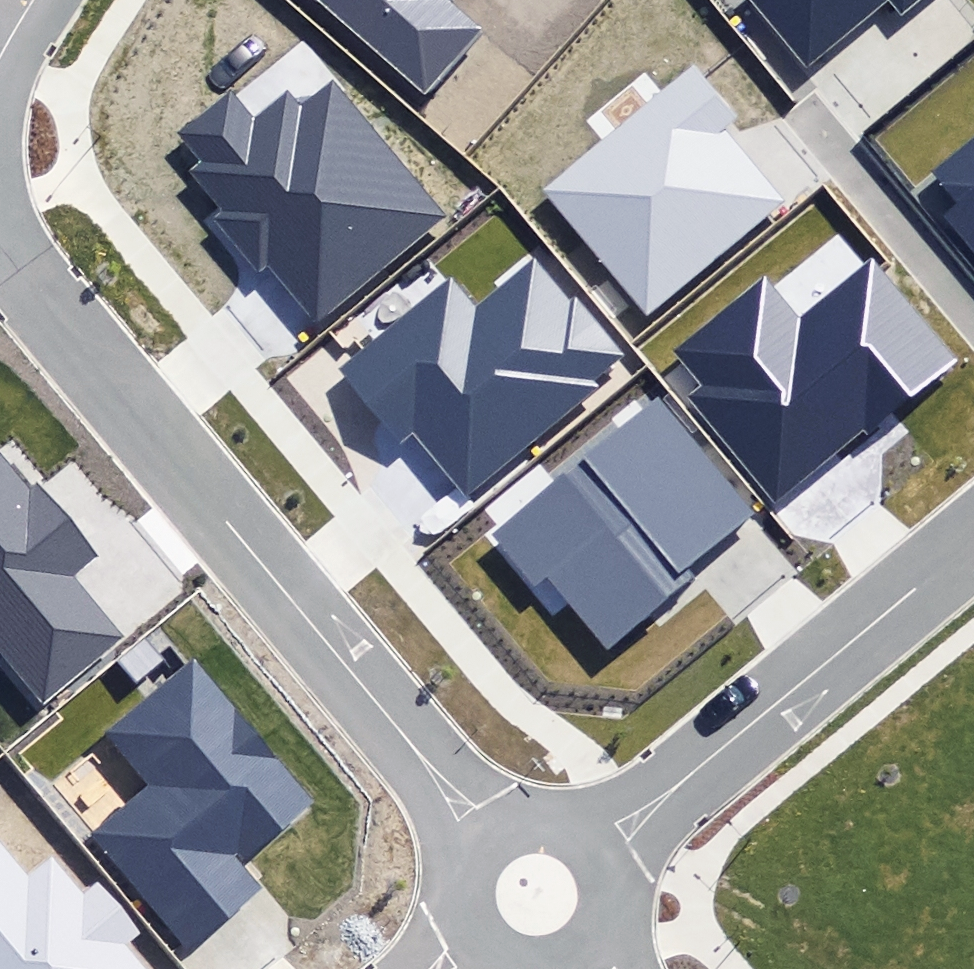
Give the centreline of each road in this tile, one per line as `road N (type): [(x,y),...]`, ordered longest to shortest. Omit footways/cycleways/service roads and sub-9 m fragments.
road 1 (residential): [(0,248),(481,835)]
road 2 (residential): [(973,539),(604,846)]
road 3 (residential): [(481,835),(505,821),(558,817),(604,846)]
road 4 (residential): [(604,846),(623,900),(618,929),(591,965)]
road 5 (residential): [(468,948),(452,908),(454,881),(481,835)]

